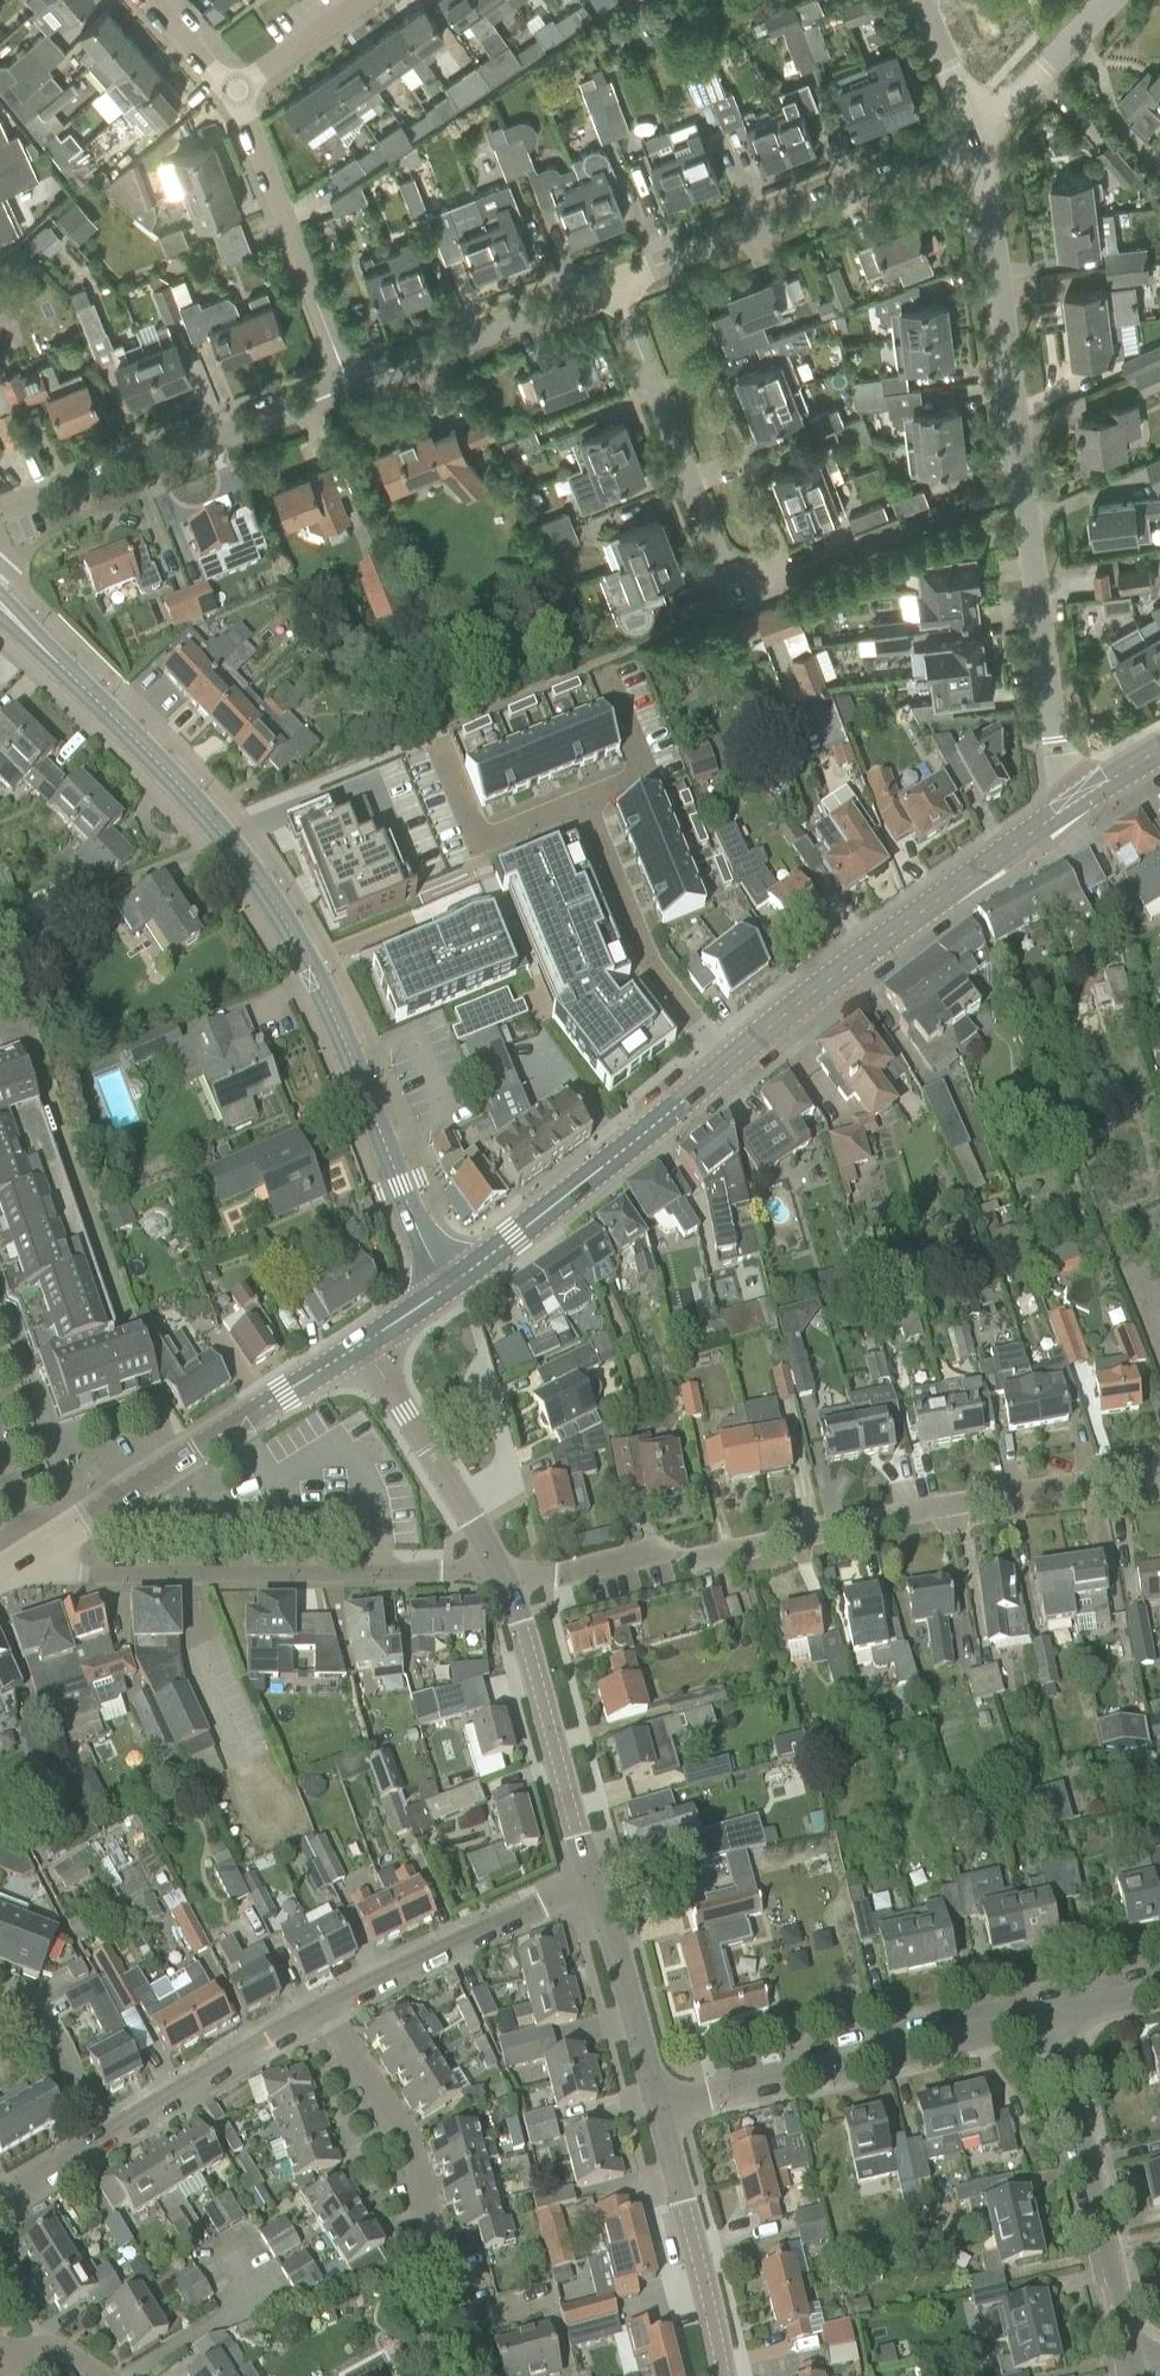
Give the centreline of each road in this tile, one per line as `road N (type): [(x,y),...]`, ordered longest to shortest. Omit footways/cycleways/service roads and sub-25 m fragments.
road 1 (secondary): [(438,1292),(357,1069),(267,890),(0,603)]
road 2 (residential): [(1073,800),(1051,753),(983,135)]
road 3 (residential): [(511,1575),(586,1570),(1159,1473)]
road 4 (residential): [(40,1554),(89,1575),(511,1575)]
road 5 (secondary): [(727,1061),(1073,800)]
road 6 (residential): [(545,2295),(471,2314),(448,2284),(411,2145),(325,2004)]
road 7 (residential): [(1055,2013),(657,2105)]
road 8 (residential): [(613,283),(983,135)]
road 9 (tertiary): [(40,1554),(361,1343)]
road 10 (residential): [(0,518),(351,386)]
road 11 (secondary): [(438,1292),(727,1061)]
road 12 (residential): [(1139,2369),(1055,2013)]
road 13 (residential): [(737,604),(613,283)]
road 14 (tertiary): [(598,1887),(511,1575)]
road 15 (residential): [(351,386),(232,88)]
road 16 (residential): [(583,800),(646,962),(727,1061)]
road 17 (residential): [(325,2004),(598,1887)]
road 18 (residential): [(351,386),(613,283)]
road 19 (tertiary): [(722,2375),(657,2105)]
road 20 (tertiary): [(511,1575),(361,1343)]
road 21 (residential): [(98,2138),(325,2004)]
road 22 (tertiary): [(657,2105),(598,1887)]
road 23 (residential): [(583,800),(479,840),(439,746)]
road 24 (residential): [(983,135),(1112,0)]
road 25 (residential): [(98,2138),(39,2020),(0,2005)]
road 26 (residential): [(232,88),(358,0)]
road 27 (residential): [(983,135),(927,0)]

